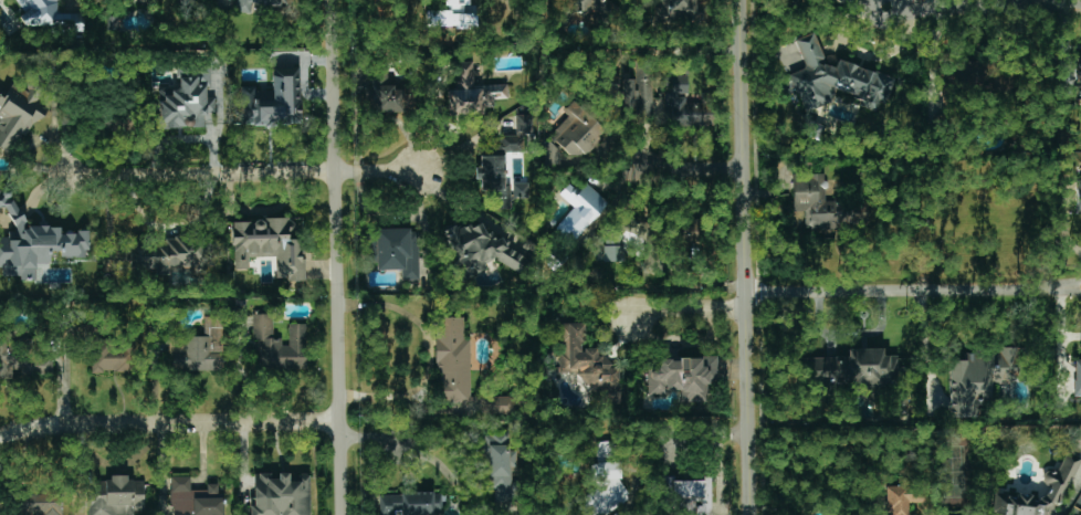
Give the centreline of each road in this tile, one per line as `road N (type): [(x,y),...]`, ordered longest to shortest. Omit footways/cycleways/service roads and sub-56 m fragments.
road 1 (tertiary): [(748,514),(737,0)]
road 2 (tertiary): [(342,514),(333,0)]
road 3 (residential): [(340,429),(316,420),(92,423),(0,447)]
road 4 (residential): [(1080,290),(744,291)]
road 5 (residential): [(336,172),(67,174)]
road 6 (residential): [(1080,2),(891,7)]

